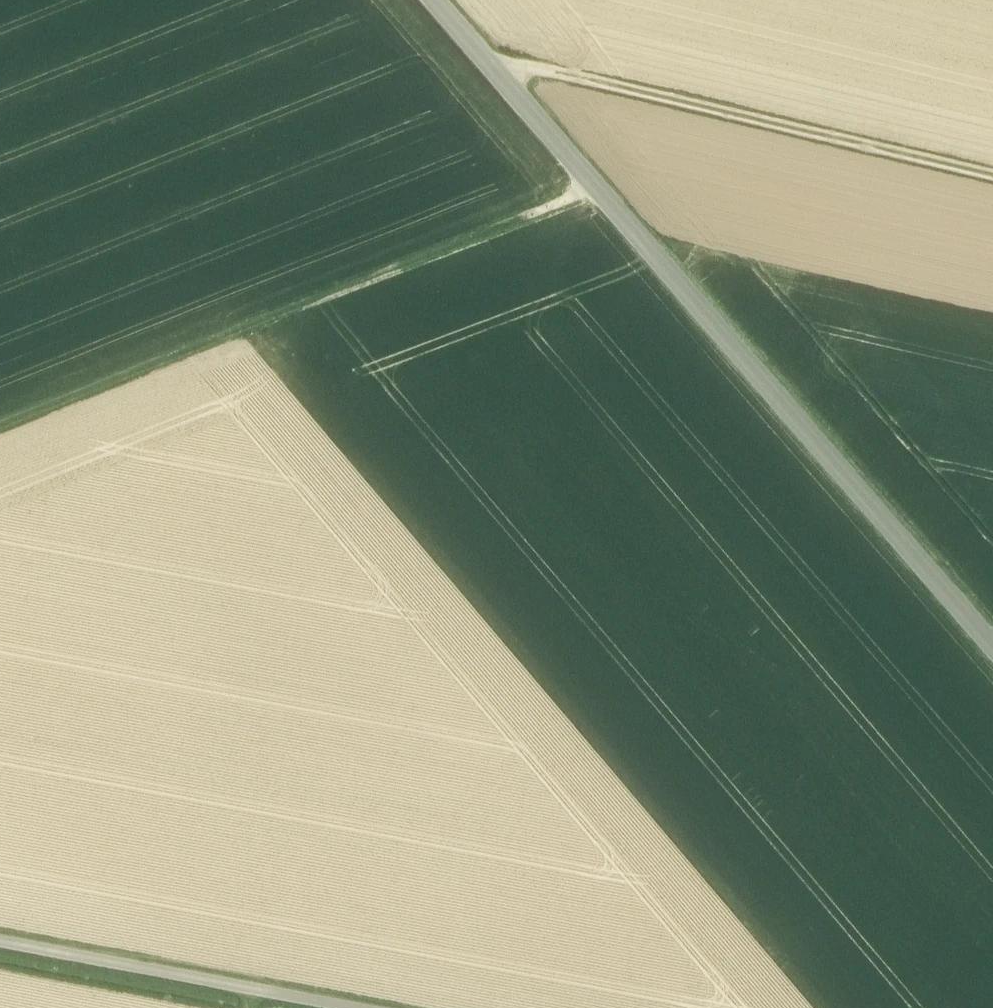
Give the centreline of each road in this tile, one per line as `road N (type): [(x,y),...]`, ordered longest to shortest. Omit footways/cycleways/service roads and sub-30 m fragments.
road 1 (residential): [(437,0),(992,644)]
road 2 (track): [(597,187),(0,423)]
road 3 (track): [(992,172),(533,66),(498,71)]
road 4 (unclassified): [(0,940),(352,1007)]

